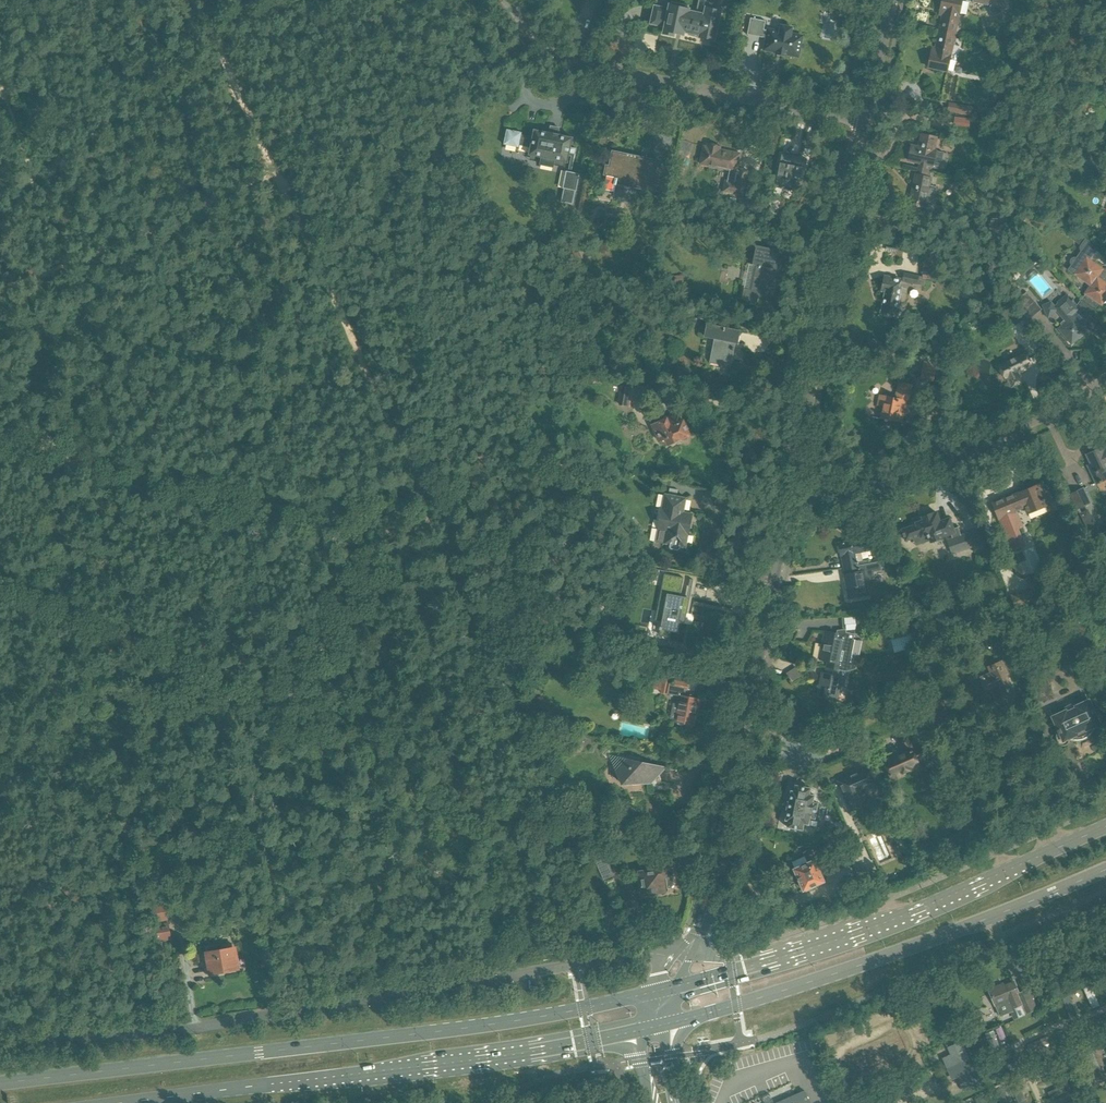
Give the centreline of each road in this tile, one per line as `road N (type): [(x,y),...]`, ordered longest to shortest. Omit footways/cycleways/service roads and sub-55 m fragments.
road 1 (unclassified): [(684,954),(623,957),(165,1033),(0,1044)]
road 2 (primary): [(647,993),(465,1028),(0,1083)]
road 3 (primary): [(132,1102),(504,1056),(642,1029)]
road 4 (track): [(623,957),(491,647),(426,525)]
road 5 (tertiary): [(684,954),(705,916),(789,497)]
road 6 (primary): [(671,1022),(879,959),(1105,868)]
road 7 (unclassified): [(866,123),(584,63),(505,0)]
road 8 (tertiary): [(789,497),(866,123)]
road 9 (primary): [(1105,826),(882,923),(765,961)]
road 10 (track): [(412,498),(265,167)]
road 11 (unclassified): [(803,498),(996,437),(1105,376)]
road 12 (track): [(220,694),(167,663),(0,599)]
road 13 (track): [(265,167),(186,0)]
road 14 (track): [(284,693),(374,592)]
road 15 (tertiary): [(866,123),(890,0)]

